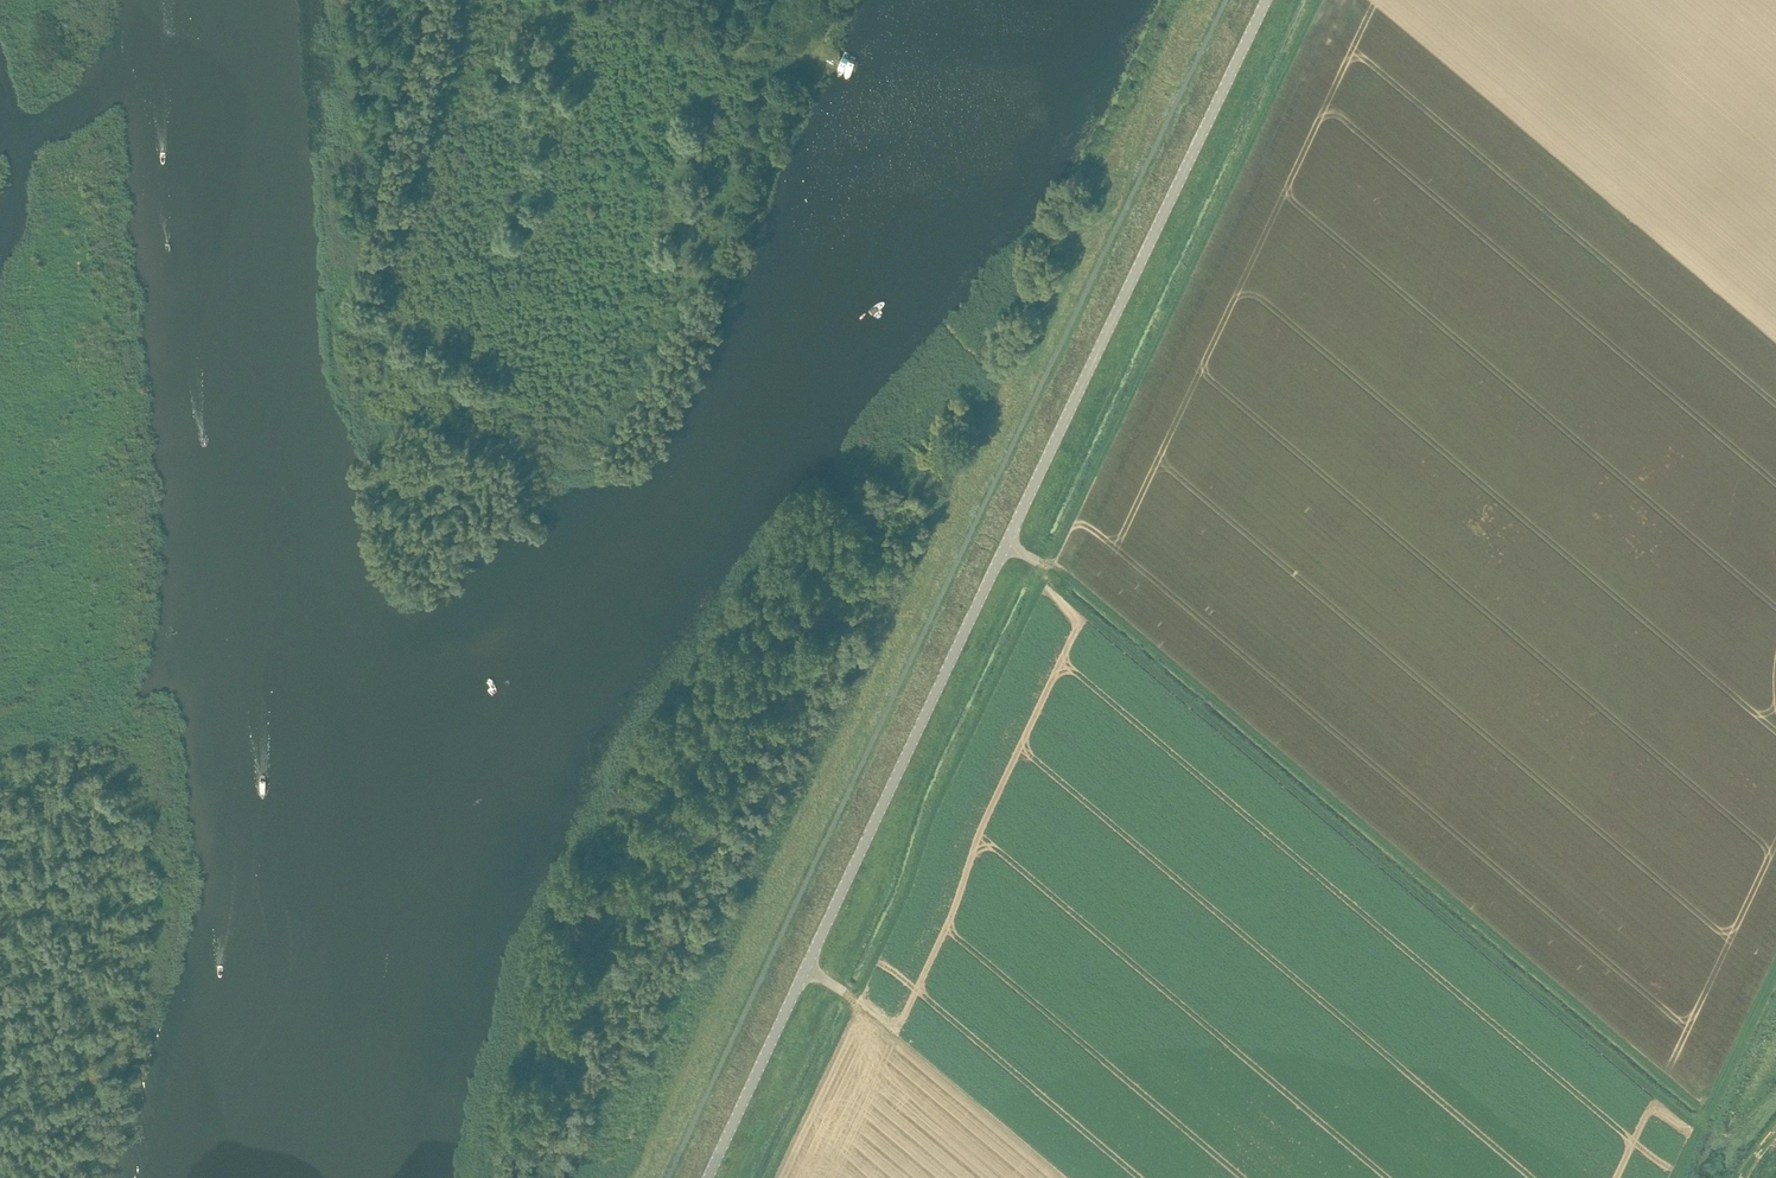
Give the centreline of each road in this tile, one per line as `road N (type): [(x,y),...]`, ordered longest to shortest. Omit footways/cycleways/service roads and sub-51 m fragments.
road 1 (unclassified): [(714,1177),(1277,0)]
road 2 (track): [(667,213),(764,0)]

